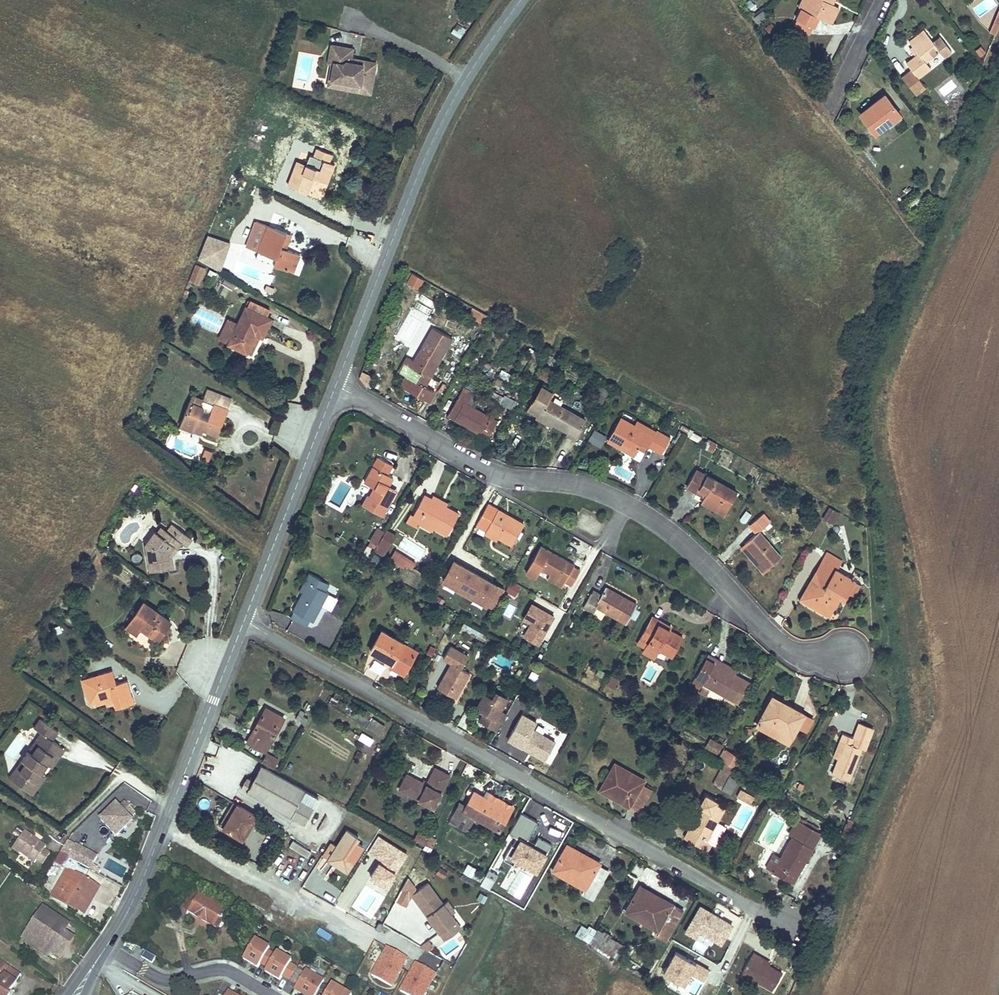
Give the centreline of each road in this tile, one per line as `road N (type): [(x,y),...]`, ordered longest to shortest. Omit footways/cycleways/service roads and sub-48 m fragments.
road 1 (residential): [(786,924),(244,620)]
road 2 (residential): [(846,657),(801,653),(770,631),(656,518),(573,482),(490,471),(335,386)]
road 3 (tertiary): [(521,0),(432,143),(335,386)]
road 4 (tertiary): [(244,620),(140,884),(75,994)]
road 5 (tertiary): [(335,386),(244,620)]

